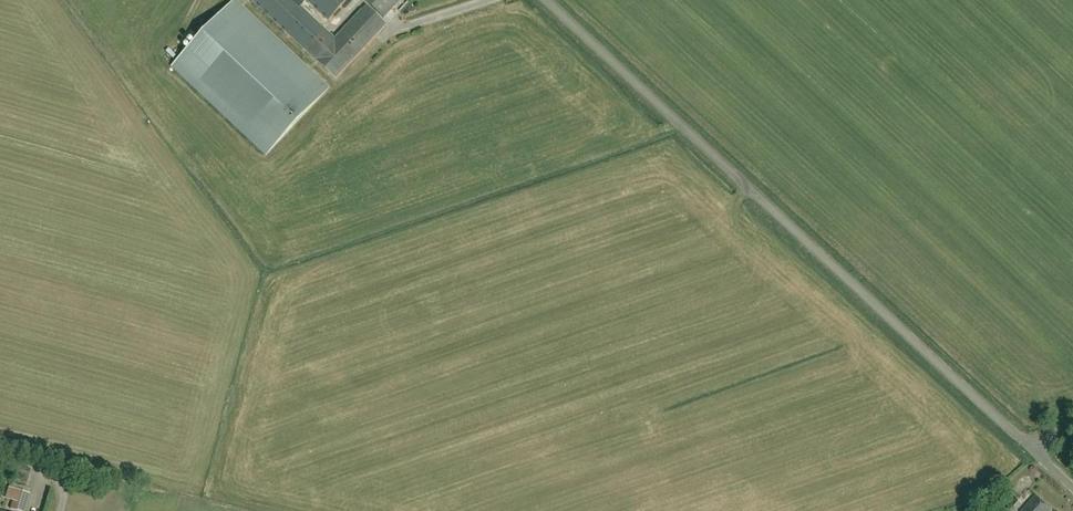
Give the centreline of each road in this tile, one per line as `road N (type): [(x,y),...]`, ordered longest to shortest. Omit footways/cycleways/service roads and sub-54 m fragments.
road 1 (unclassified): [(1030,448),(546,0)]

